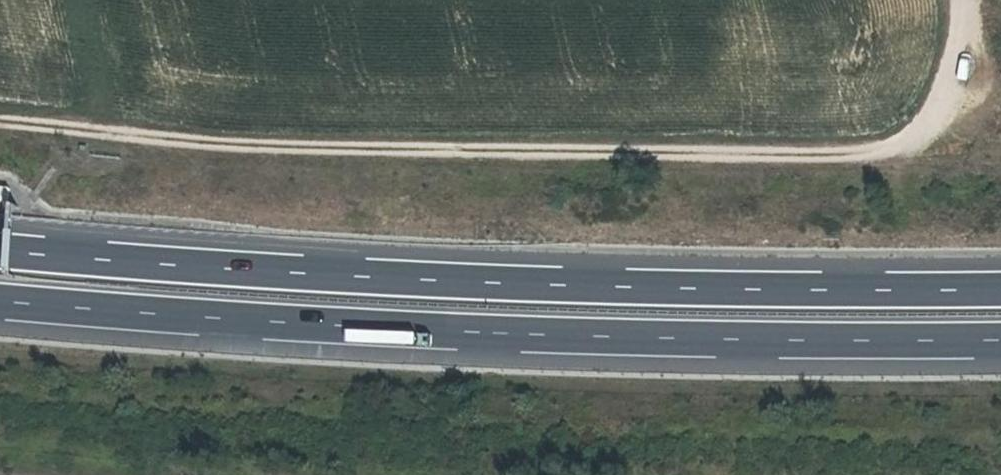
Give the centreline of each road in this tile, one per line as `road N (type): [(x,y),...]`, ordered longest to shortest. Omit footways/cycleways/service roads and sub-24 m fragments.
road 1 (motorway): [(1000,288),(467,281),(0,250)]
road 2 (motorway): [(0,302),(617,338),(1000,340)]

